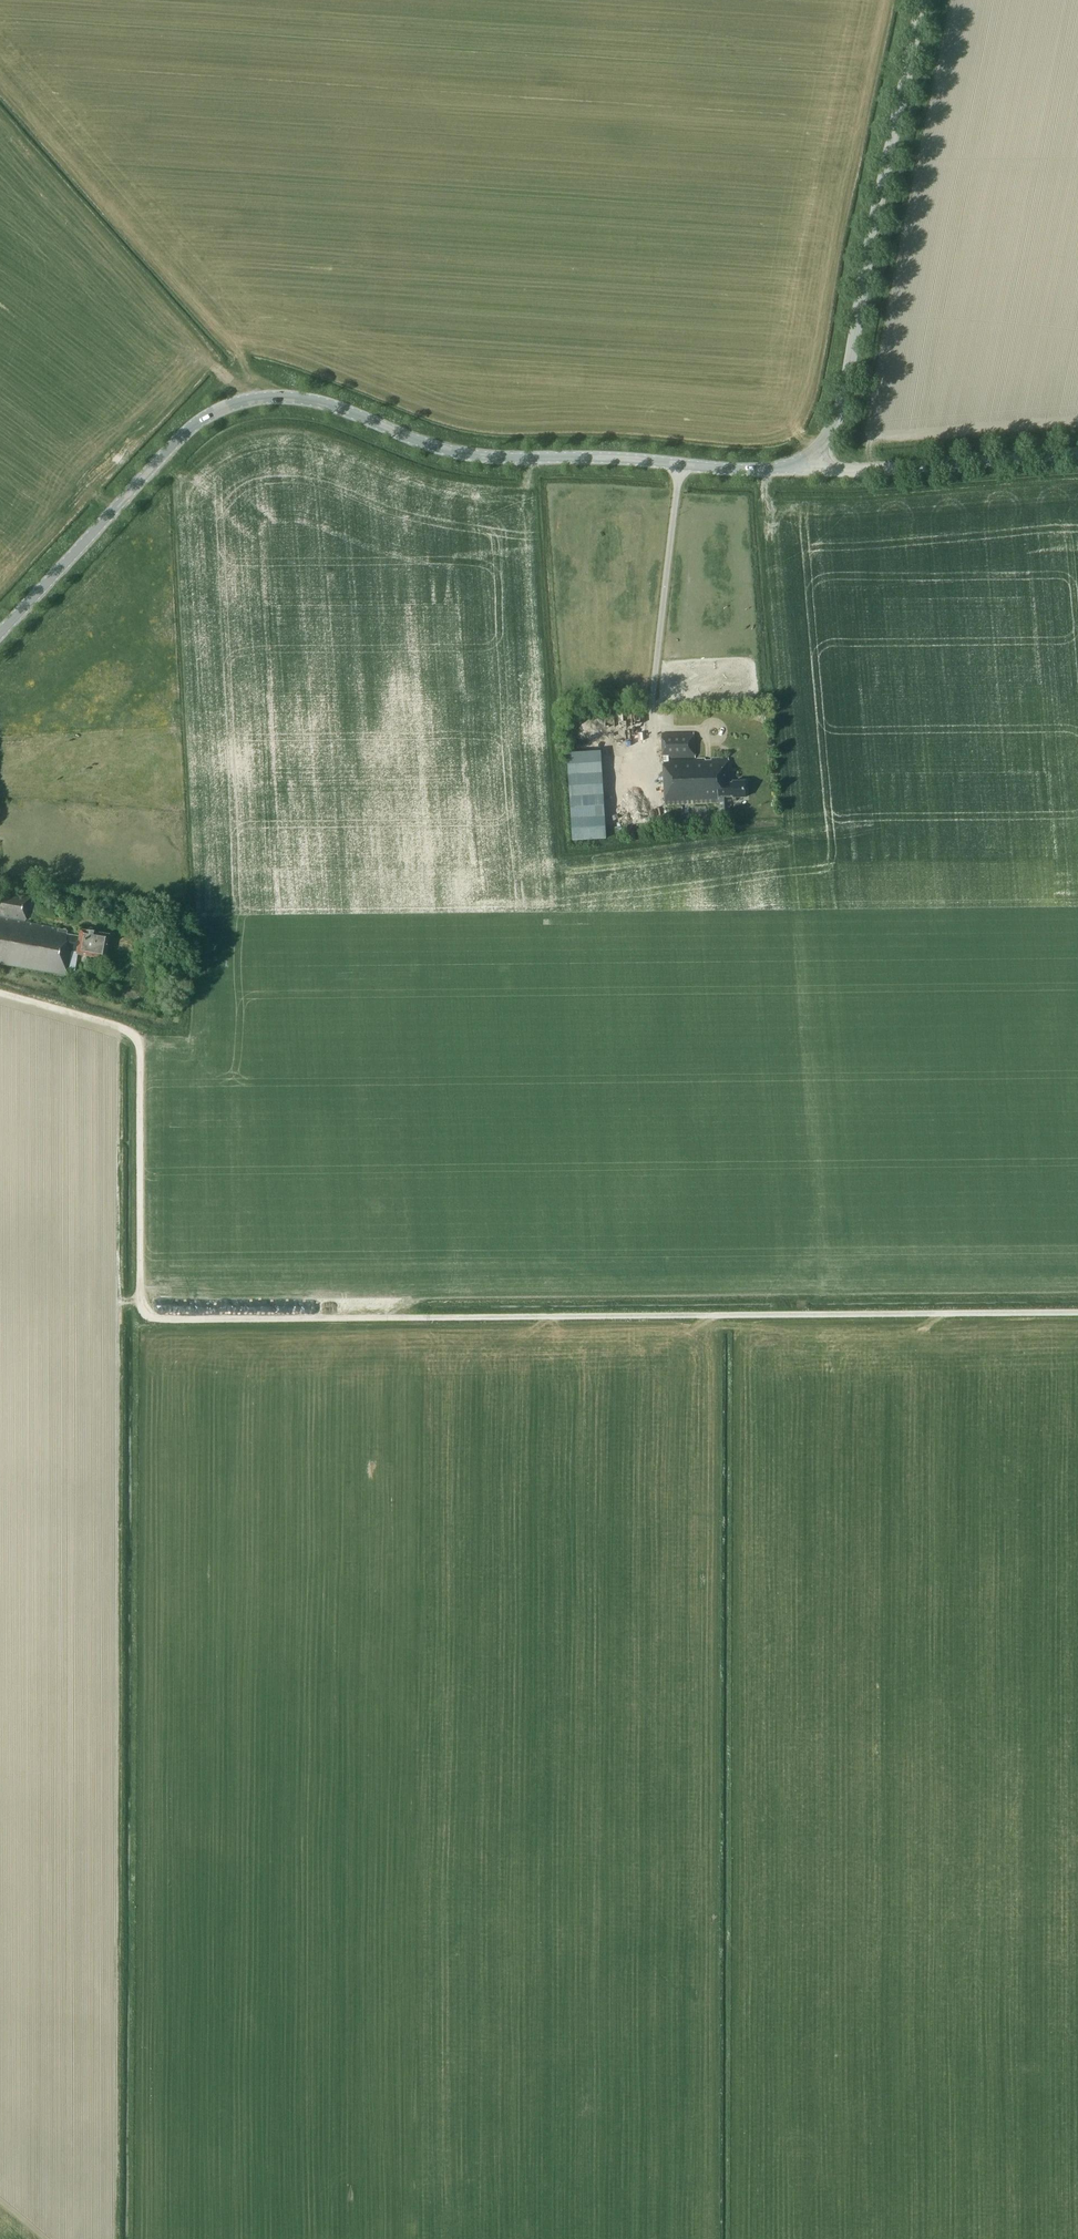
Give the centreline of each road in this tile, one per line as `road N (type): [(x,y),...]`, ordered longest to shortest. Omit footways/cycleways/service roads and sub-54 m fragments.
road 1 (tertiary): [(0,633),(194,423),(246,399),(307,399),(478,455),(795,467)]
road 2 (tertiary): [(795,467),(827,438),(837,416),(922,0)]
road 3 (tertiary): [(795,467),(1077,457)]

